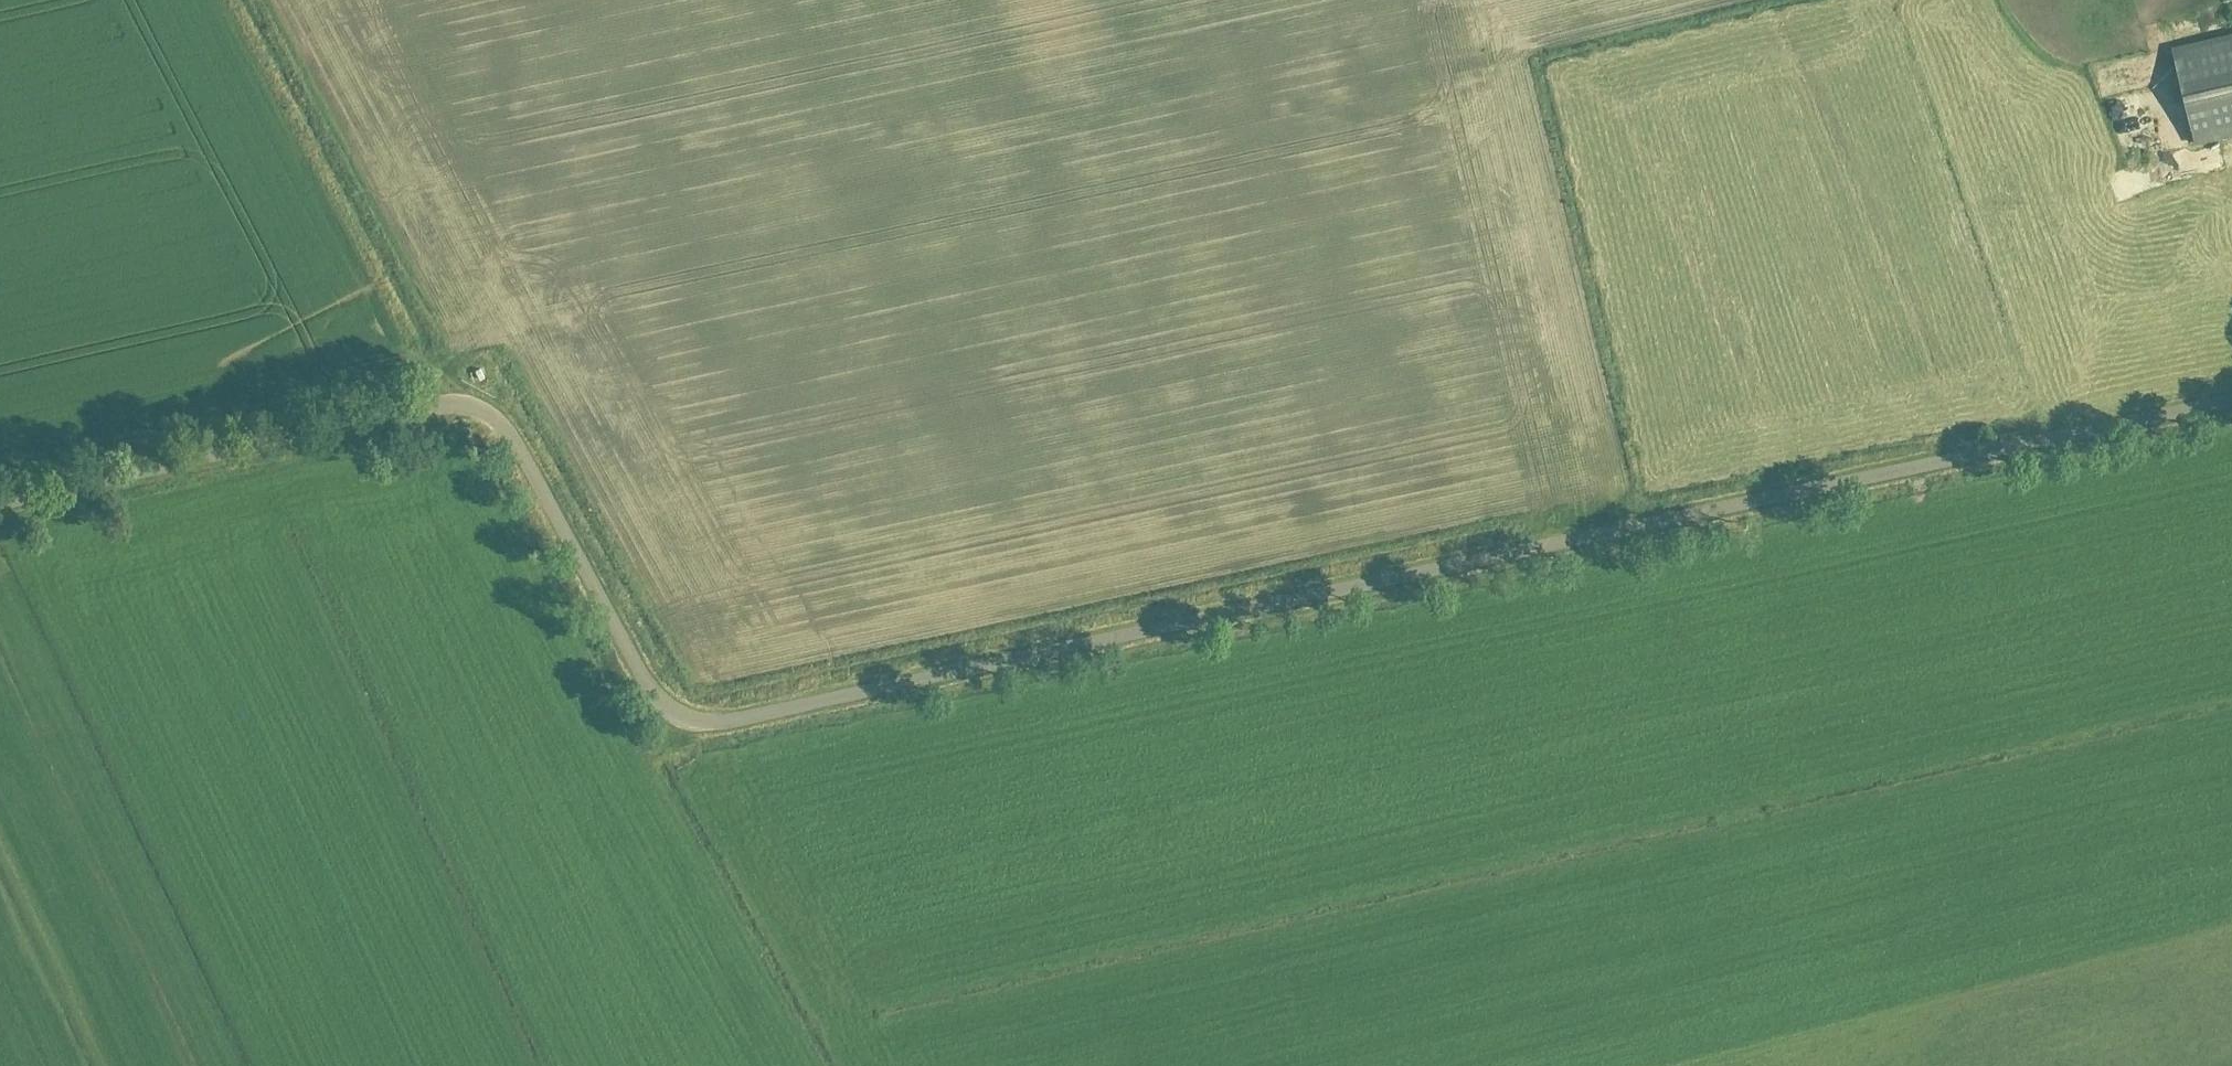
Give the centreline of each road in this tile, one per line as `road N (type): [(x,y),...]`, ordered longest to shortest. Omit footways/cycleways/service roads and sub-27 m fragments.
road 1 (unclassified): [(0,508),(427,410),(478,411),(516,442),(662,708),(684,723),(714,728),(2231,401)]

